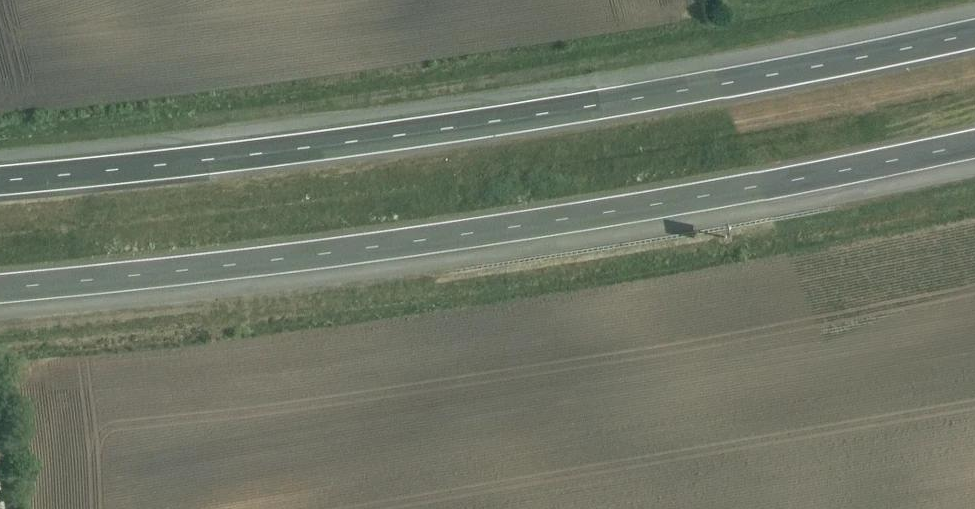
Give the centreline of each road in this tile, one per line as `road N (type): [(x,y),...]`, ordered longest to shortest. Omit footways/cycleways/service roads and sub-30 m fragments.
road 1 (motorway): [(974,17),(620,93),(295,145),(0,171)]
road 2 (motorway): [(0,279),(266,260),(637,204),(974,137)]

